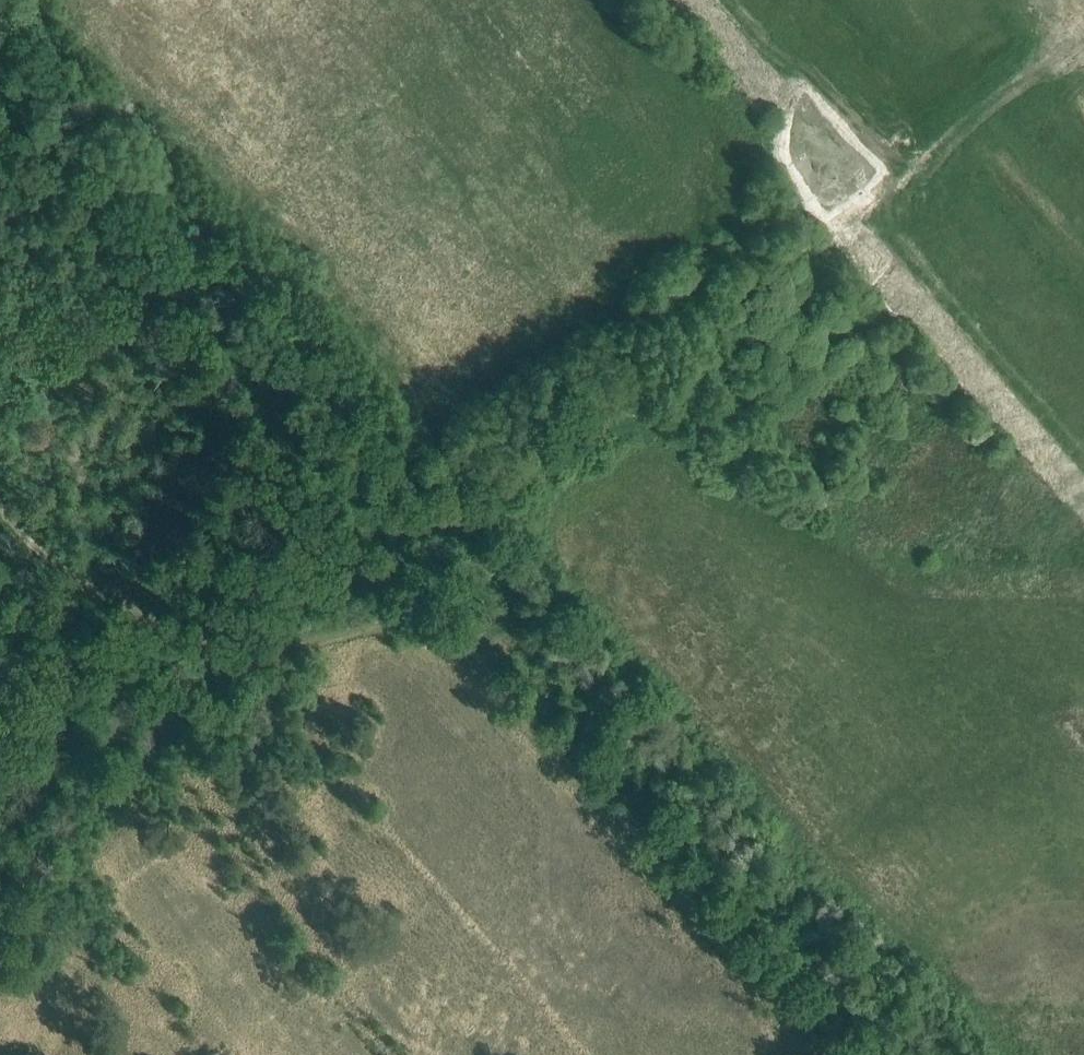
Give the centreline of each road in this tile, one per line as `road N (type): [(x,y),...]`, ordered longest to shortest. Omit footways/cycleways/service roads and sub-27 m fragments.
road 1 (track): [(0,506),(64,568),(206,652),(267,651),(387,619),(435,629),(462,645),(823,1054)]

